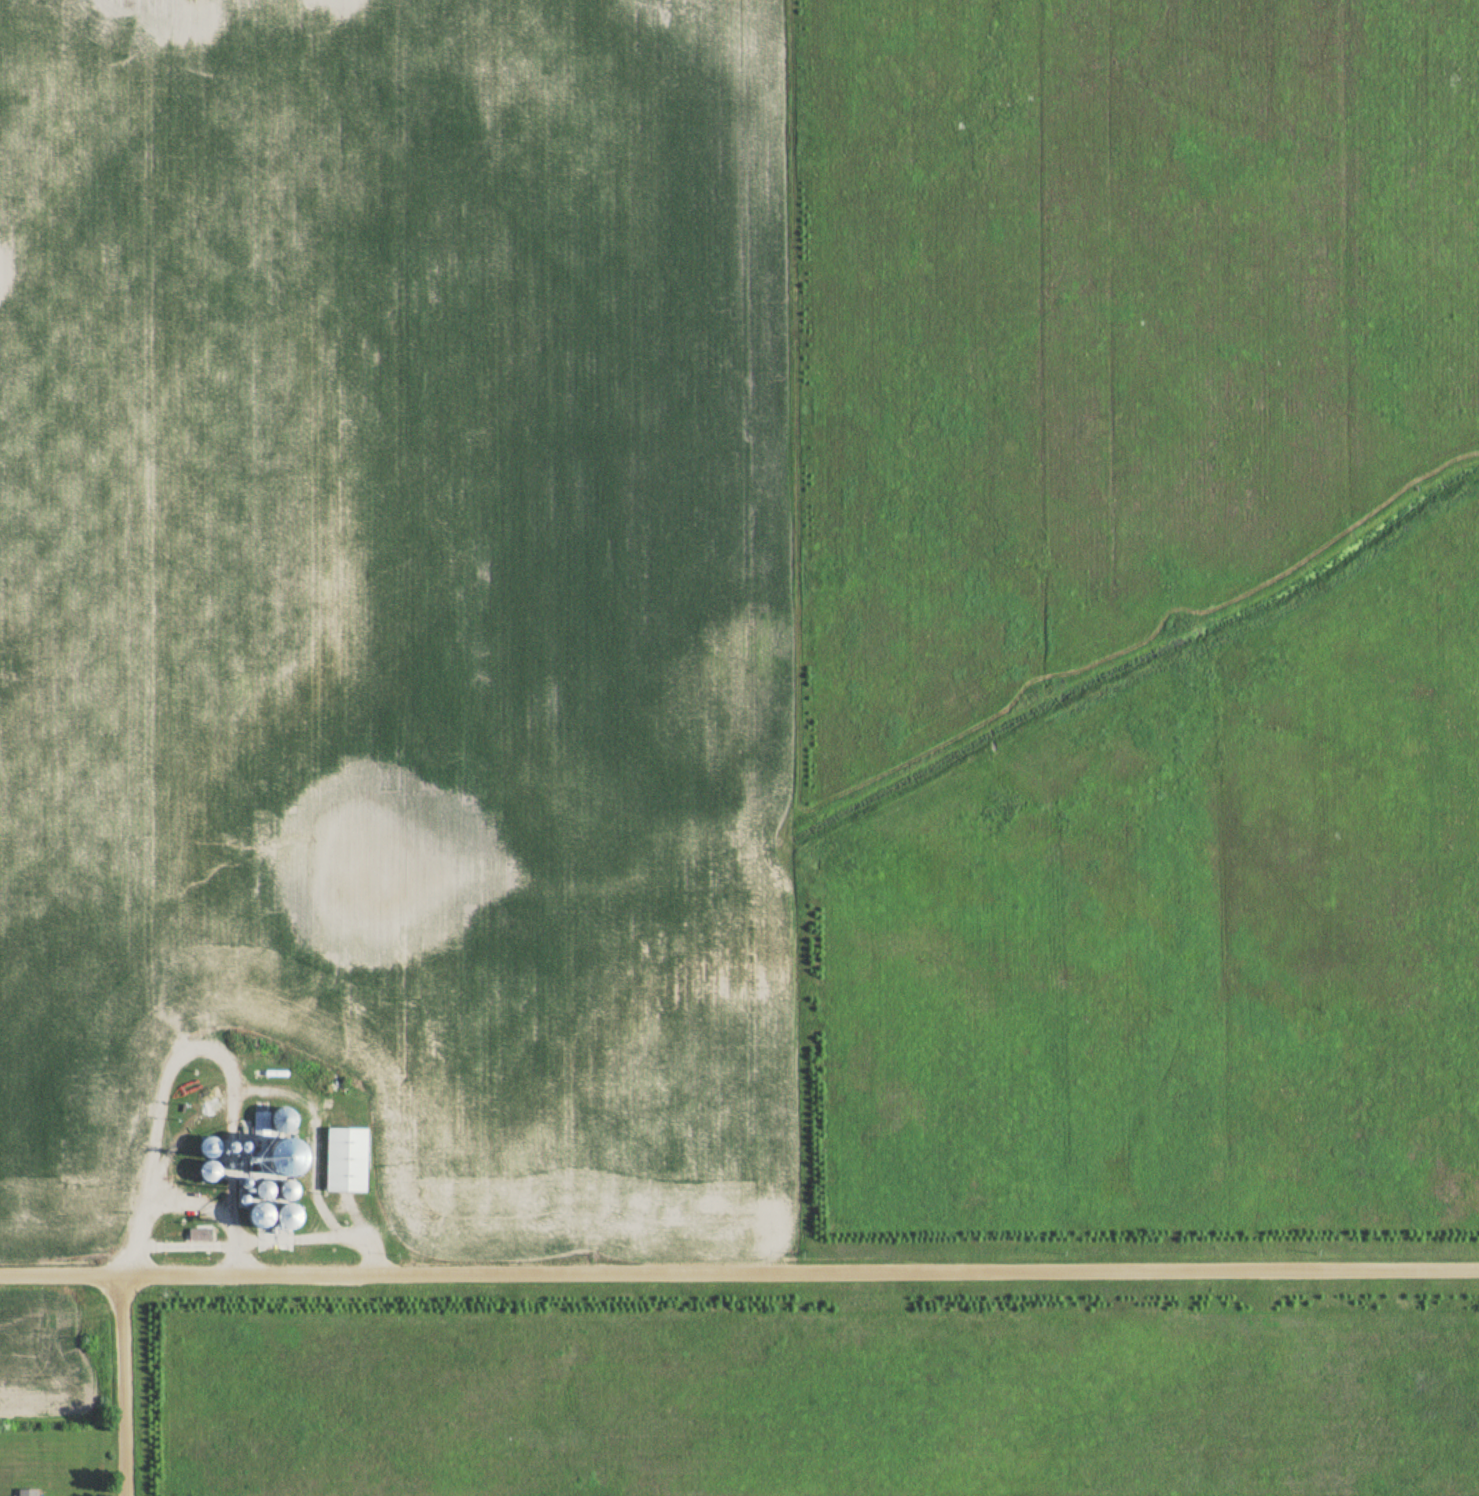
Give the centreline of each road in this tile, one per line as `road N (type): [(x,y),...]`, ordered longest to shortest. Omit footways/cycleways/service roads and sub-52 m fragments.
road 1 (residential): [(0,1272),(1478,1268)]
road 2 (residential): [(113,1495),(110,1272)]

